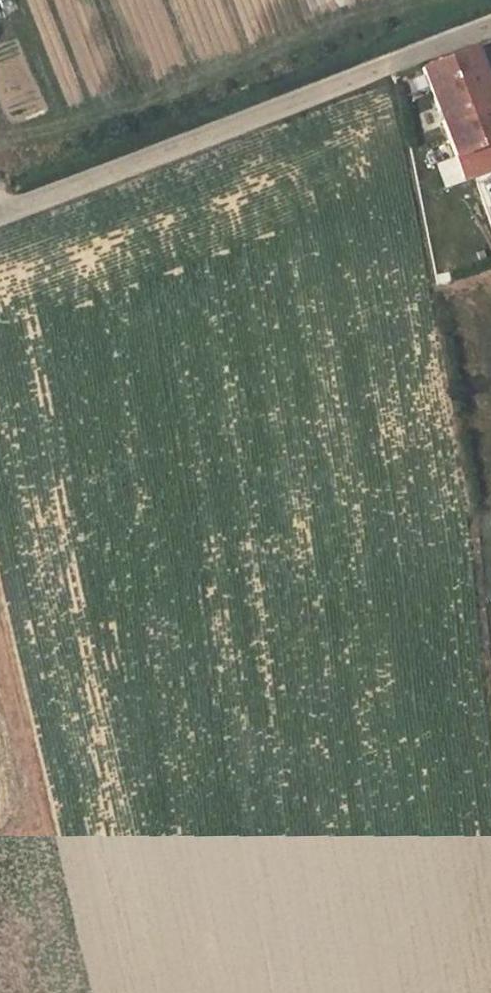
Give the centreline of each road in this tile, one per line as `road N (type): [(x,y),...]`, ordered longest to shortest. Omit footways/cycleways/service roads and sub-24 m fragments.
road 1 (residential): [(0,217),(490,25)]

